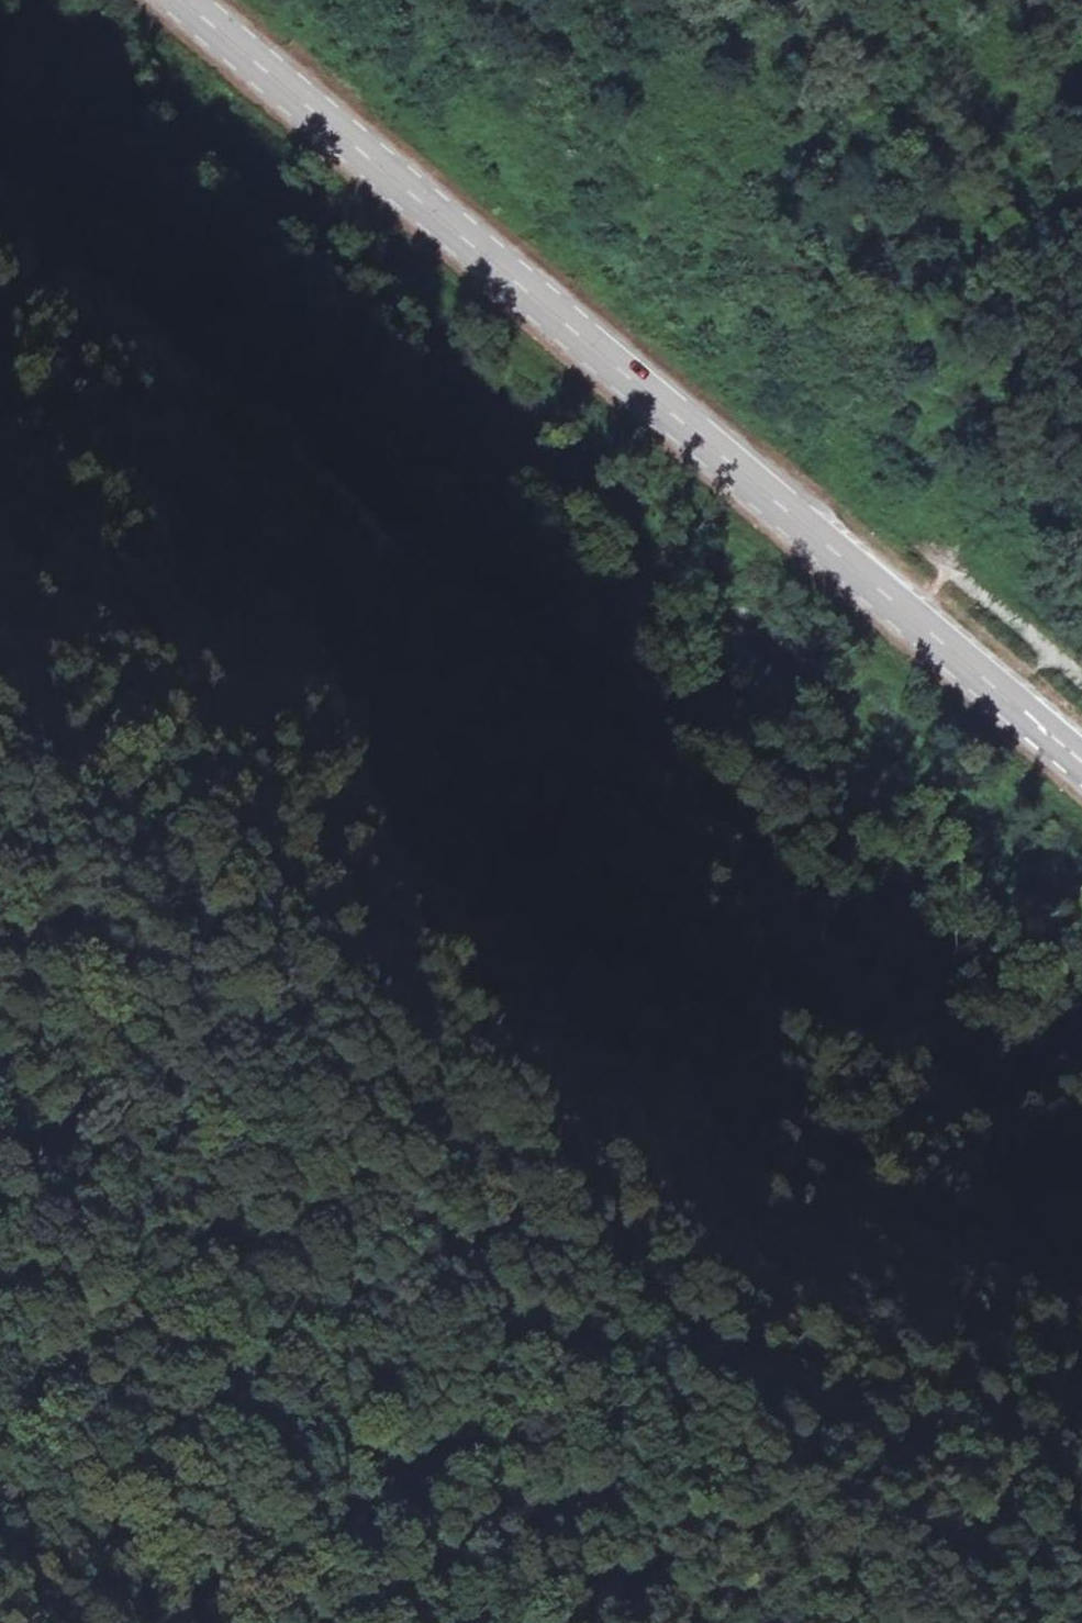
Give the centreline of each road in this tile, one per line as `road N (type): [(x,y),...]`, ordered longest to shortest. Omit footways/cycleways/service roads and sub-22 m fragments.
road 1 (primary): [(191,0),(1081,755)]

